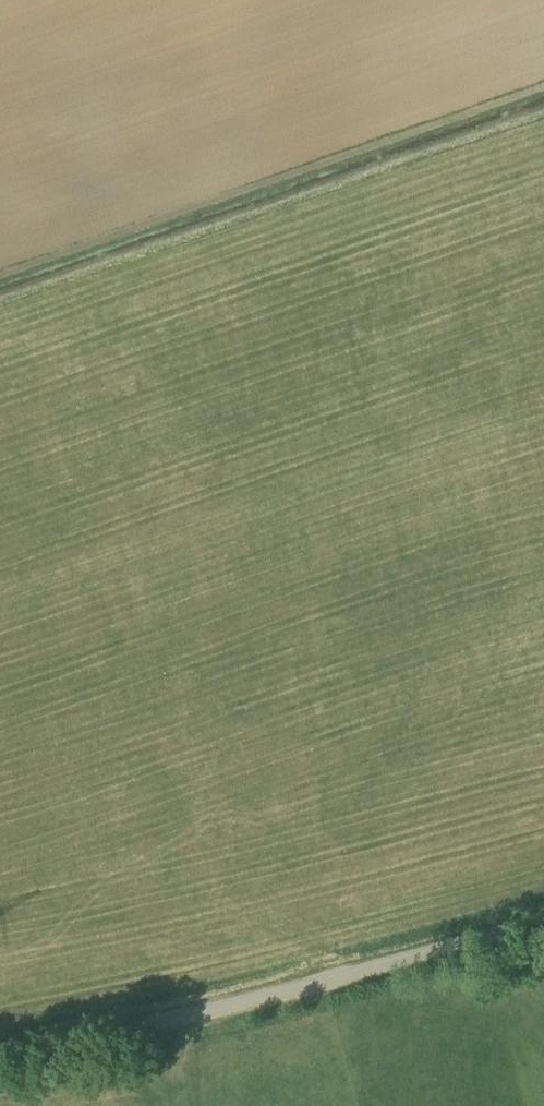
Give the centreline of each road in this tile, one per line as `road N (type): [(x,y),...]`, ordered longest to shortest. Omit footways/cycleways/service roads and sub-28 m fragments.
road 1 (unclassified): [(543,920),(0,1062)]

